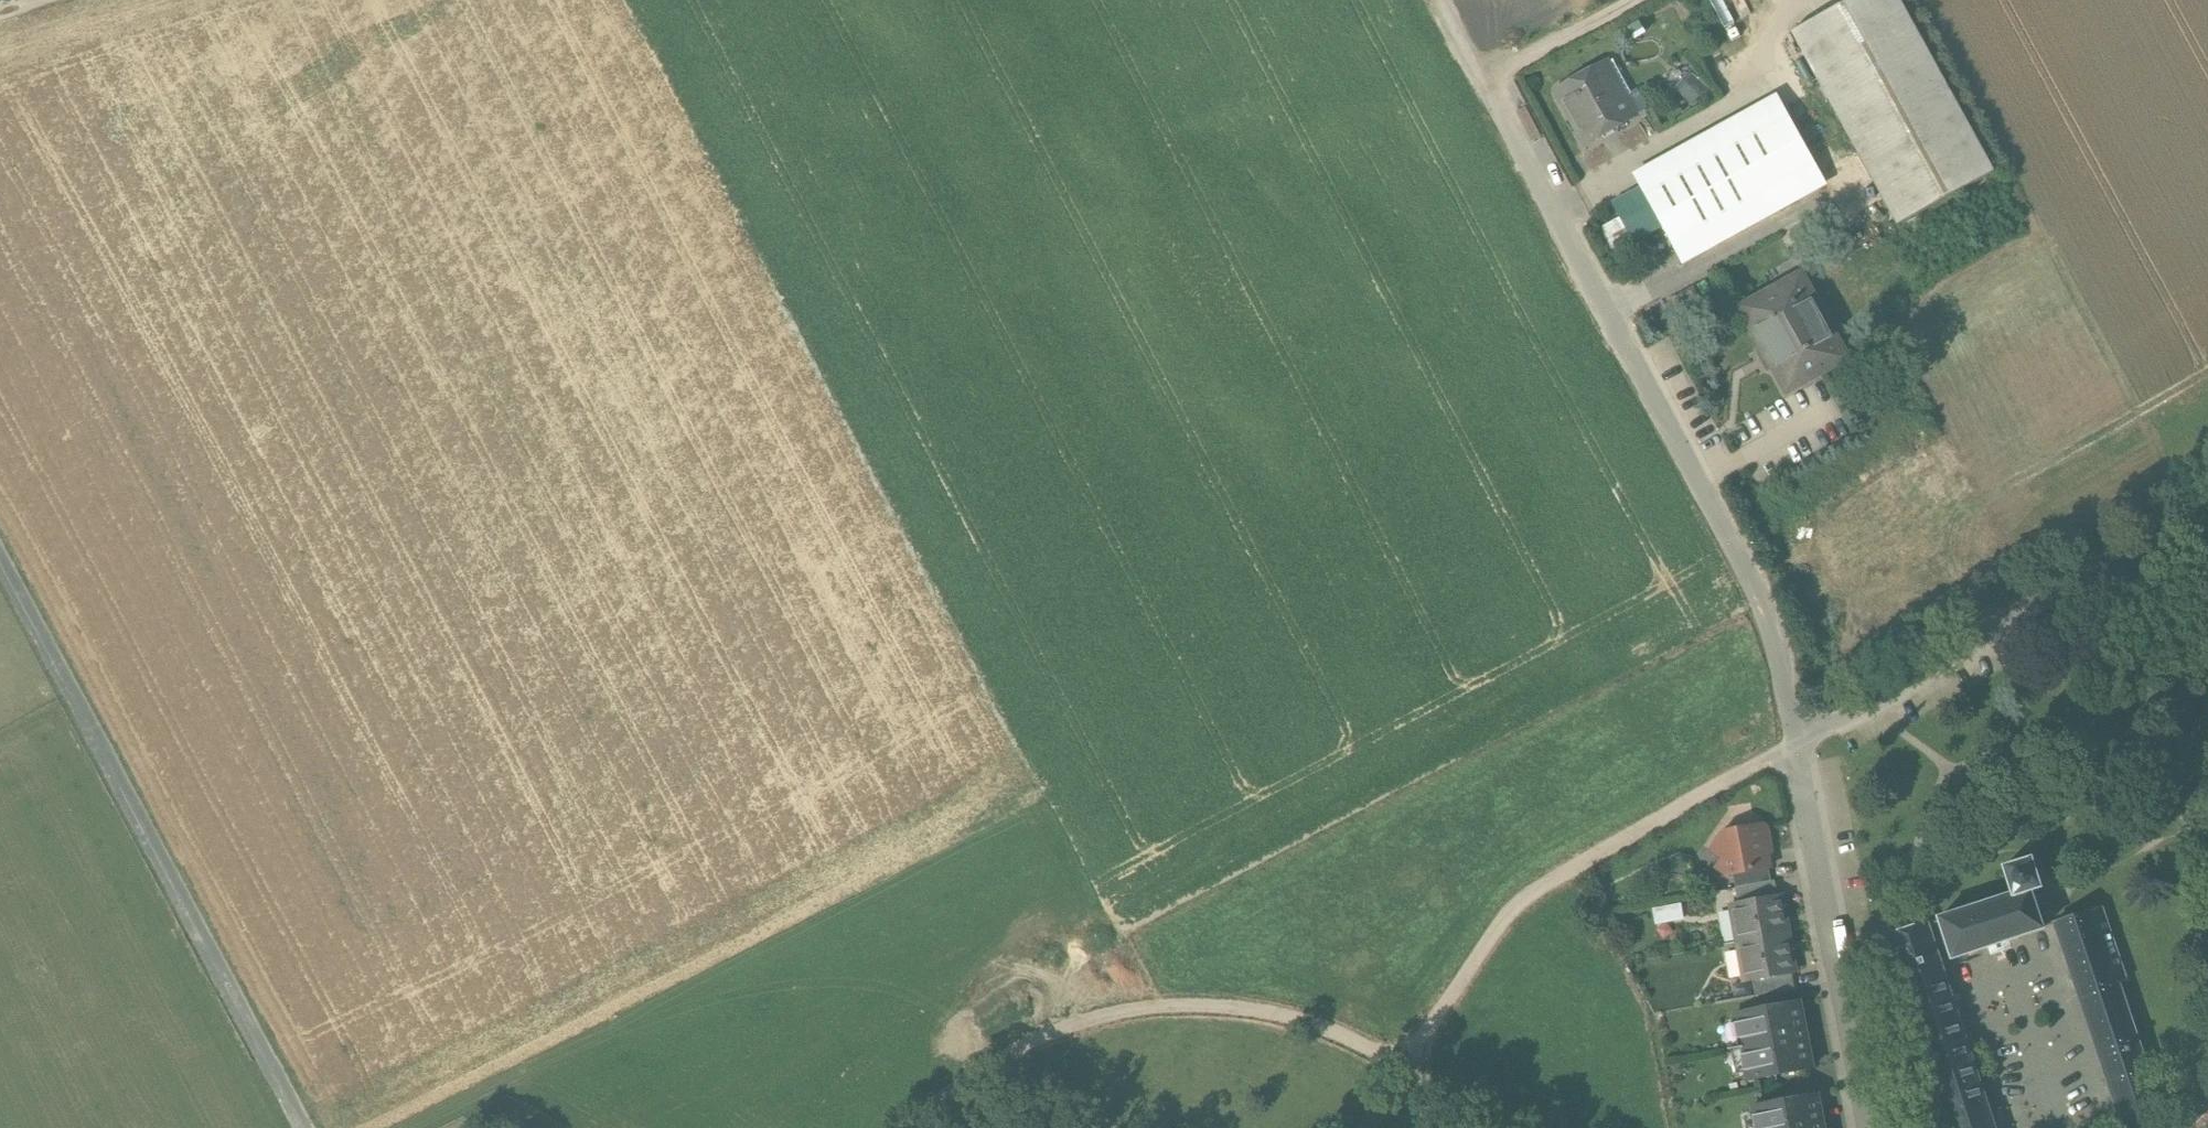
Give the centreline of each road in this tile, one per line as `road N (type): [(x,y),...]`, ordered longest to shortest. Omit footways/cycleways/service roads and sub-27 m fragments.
road 1 (track): [(917,1127),(973,1075),(1038,1038),(1131,1010),(1189,1003),(1274,1015),(1391,1056),(1417,1047),(1518,905),(1803,752)]
road 2 (residential): [(1578,236),(1770,605),(1876,1127)]
road 3 (track): [(303,1127),(0,556)]
road 4 (track): [(1448,0),(1578,236)]
road 5 (track): [(2207,510),(2098,577)]

